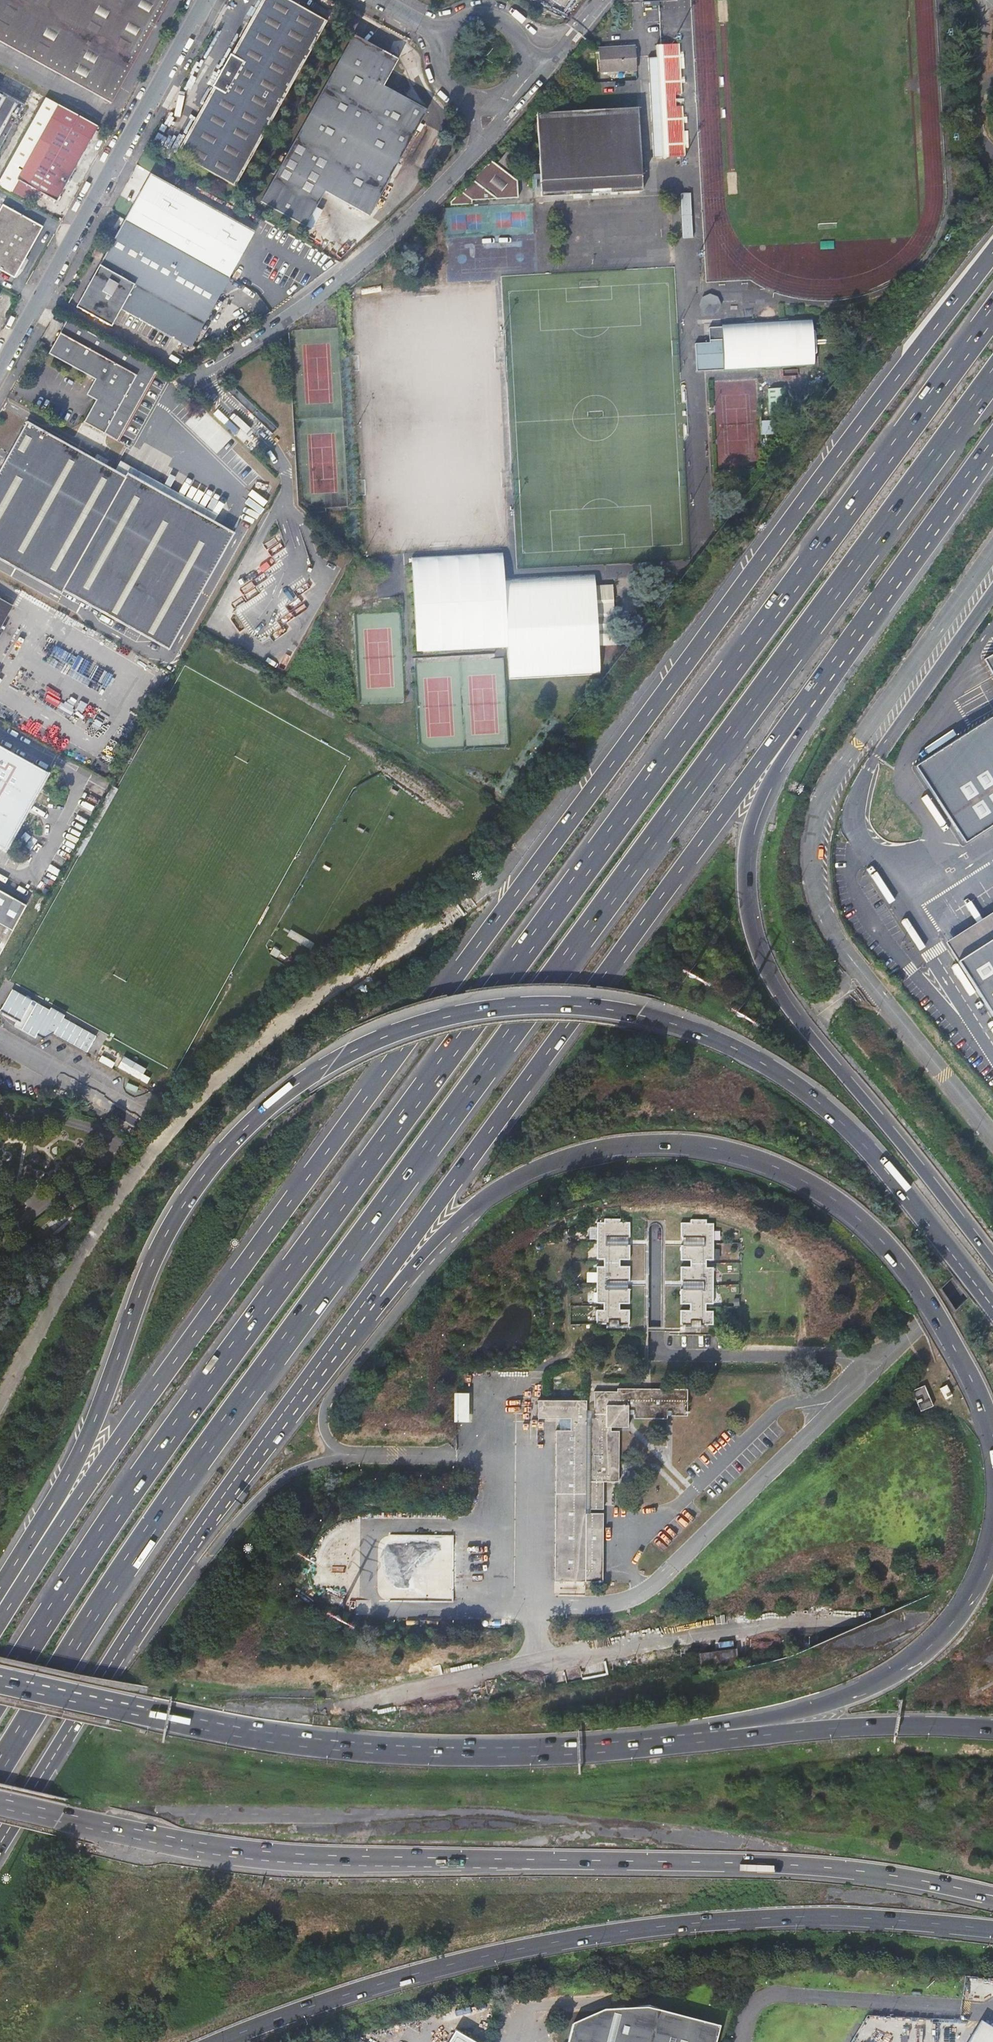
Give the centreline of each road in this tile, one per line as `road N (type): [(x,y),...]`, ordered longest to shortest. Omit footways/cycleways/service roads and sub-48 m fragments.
road 1 (motorway): [(0,1766),(203,1455),(992,376)]
road 2 (motorway): [(992,313),(170,1436),(0,1696)]
road 3 (motorway): [(992,253),(345,1125),(0,1618)]
road 4 (motorway): [(992,1307),(841,1122),(733,1047),(669,1022),(577,1003),(510,1004),(414,1023),(295,1083),(203,1176),(153,1263),(72,1470),(0,1600)]
road 5 (trunk): [(0,1805),(246,1855),(811,1867),(992,1897)]
road 6 (motorway): [(291,1403),(851,637)]
road 7 (motorway): [(291,1403),(424,1253),(492,1192),(557,1160),(670,1143),(779,1168),(859,1219),(921,1292),(992,1435)]
road 8 (motorway): [(220,2041),(401,1978),(602,1934),(811,1917),(992,1930)]
road 9 (motorway): [(992,1266),(803,1029),(773,984),(749,922),(744,873),(751,822),(851,637)]
road 10 (motorway): [(721,1735),(530,1752),(349,1747),(0,1680)]
road 11 (motorway): [(0,1846),(172,1572),(291,1403)]
road 12 (residential): [(211,0),(0,376)]
road 13 (residential): [(476,148),(320,296),(182,384)]
road 14 (motorway): [(992,1544),(962,1611),(908,1665),(838,1700),(721,1735)]
road 15 (trunk): [(992,1730),(856,1726),(721,1735)]
road 16 (motorway): [(851,637),(992,439)]
road 17 (residential): [(0,1038),(140,1122)]

